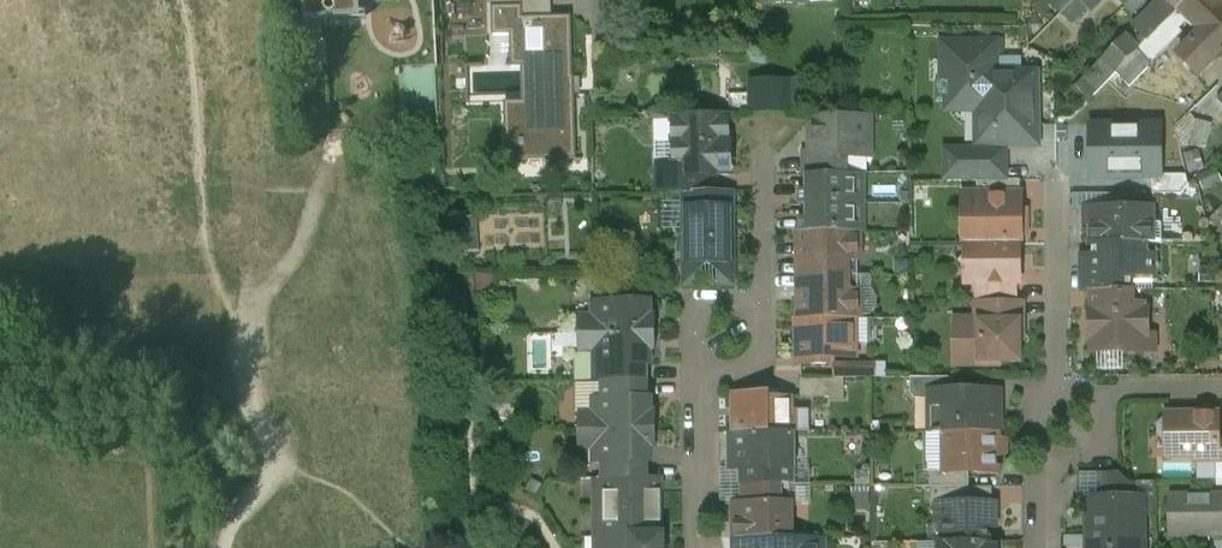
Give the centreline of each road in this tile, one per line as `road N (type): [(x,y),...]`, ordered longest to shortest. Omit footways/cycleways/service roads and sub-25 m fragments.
road 1 (residential): [(1060,387),(1057,188)]
road 2 (residential): [(703,547),(703,364)]
road 3 (residential): [(764,305),(762,159)]
road 4 (residential): [(1107,387),(1107,460),(1041,460)]
road 5 (residential): [(703,364),(702,305),(764,305)]
road 6 (residential): [(764,305),(765,362),(703,364)]

